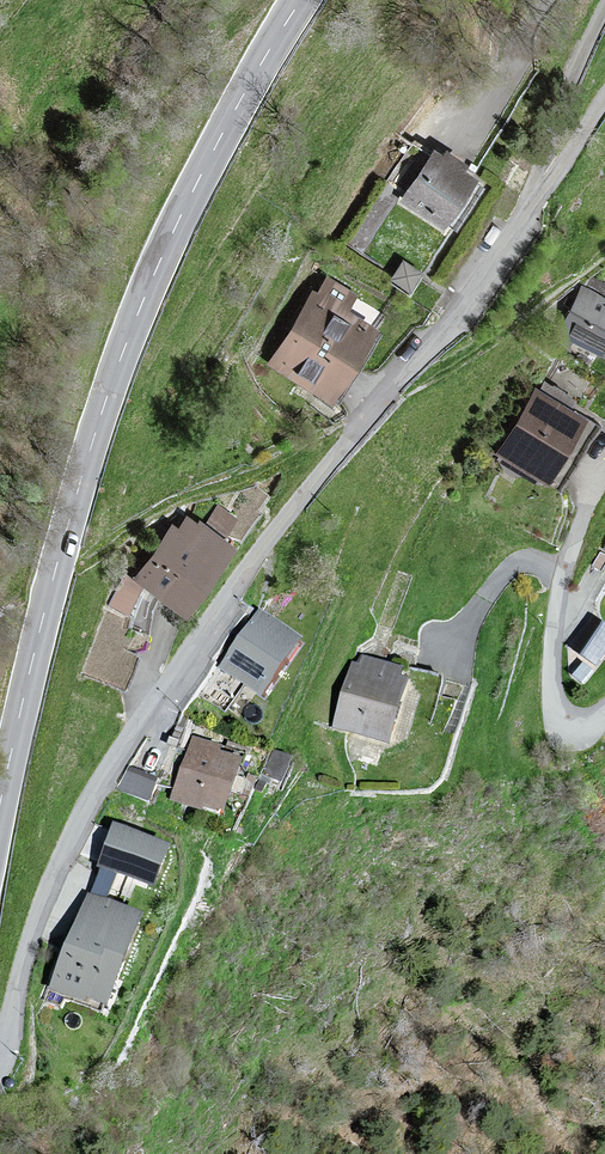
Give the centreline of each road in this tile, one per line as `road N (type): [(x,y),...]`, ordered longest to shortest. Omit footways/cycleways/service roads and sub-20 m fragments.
road 1 (unclassified): [(530,215),(462,309),(362,415),(151,702),(84,811),(37,918),(0,1051)]
road 2 (tertiary): [(0,800),(67,524),(141,306),(226,128),(301,0)]
road 3 (residential): [(604,713),(586,724),(561,720),(551,677),(562,574),(604,456)]
road 4 (residential): [(530,215),(526,204),(562,99),(604,9)]
road 5 (residential): [(548,0),(448,128)]
road 6 (unclassified): [(604,97),(530,215)]

